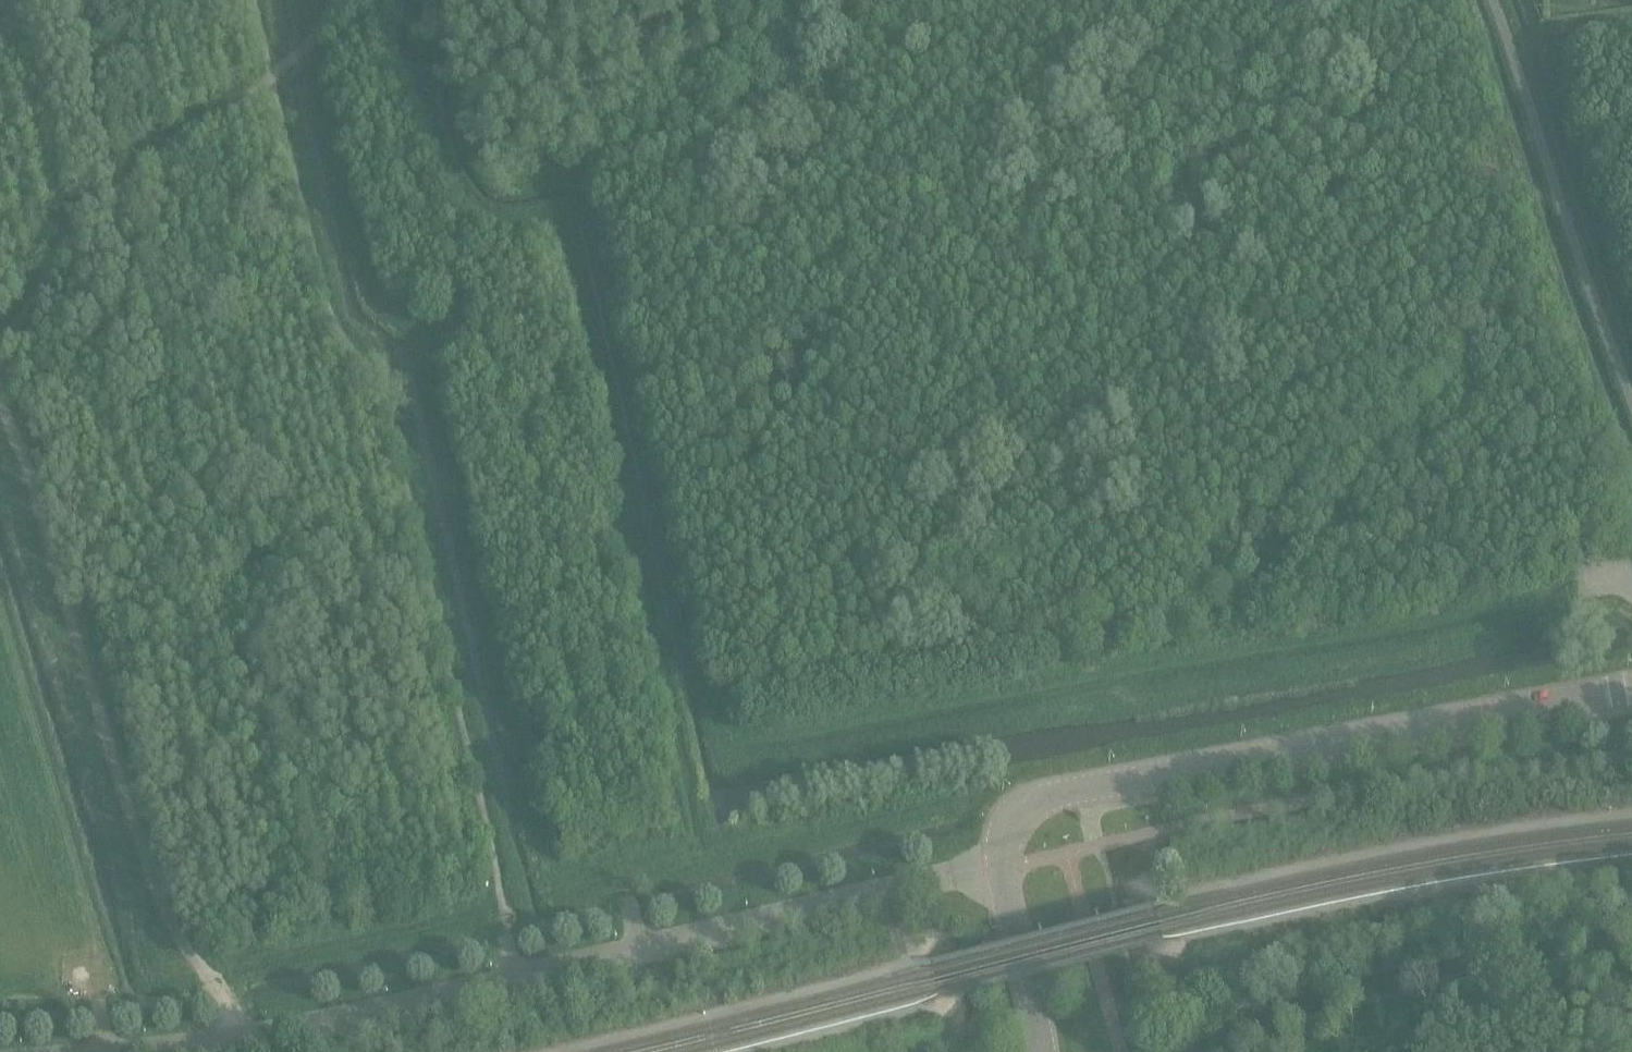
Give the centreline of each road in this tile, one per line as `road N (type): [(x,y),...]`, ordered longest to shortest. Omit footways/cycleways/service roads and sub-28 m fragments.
road 1 (residential): [(152,1051),(361,1016),(1000,867)]
road 2 (tertiary): [(1000,867),(1002,836),(1030,807),(1078,793),(1631,690)]
road 3 (track): [(0,342),(91,221),(159,154),(311,45),(332,0)]
road 4 (unclassified): [(1631,397),(1492,0)]
road 5 (tertiary): [(1042,1051),(1000,867)]

